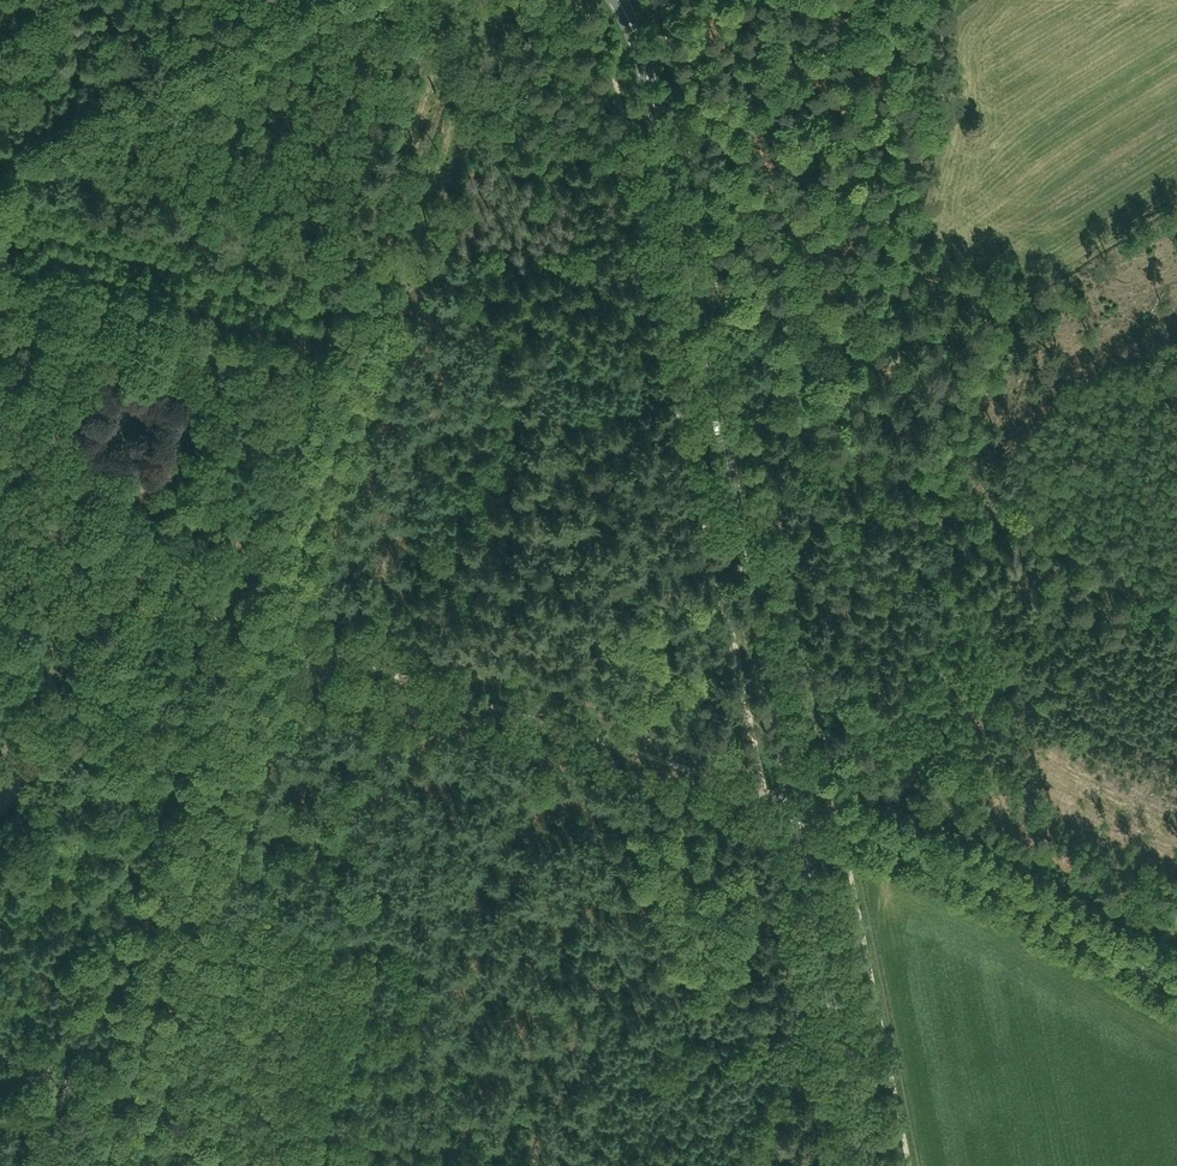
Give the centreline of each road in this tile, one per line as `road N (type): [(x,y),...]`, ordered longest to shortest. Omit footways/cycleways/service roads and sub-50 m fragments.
road 1 (track): [(0,197),(374,313),(86,1165)]
road 2 (primary): [(871,1165),(643,66),(617,0)]
road 3 (track): [(839,817),(0,549)]
road 4 (track): [(876,315),(837,438),(1176,613)]
road 5 (track): [(0,236),(363,348)]
road 6 (track): [(1176,986),(992,883),(839,817)]
road 7 (track): [(30,159),(348,0)]
road 8 (track): [(760,0),(876,315)]

